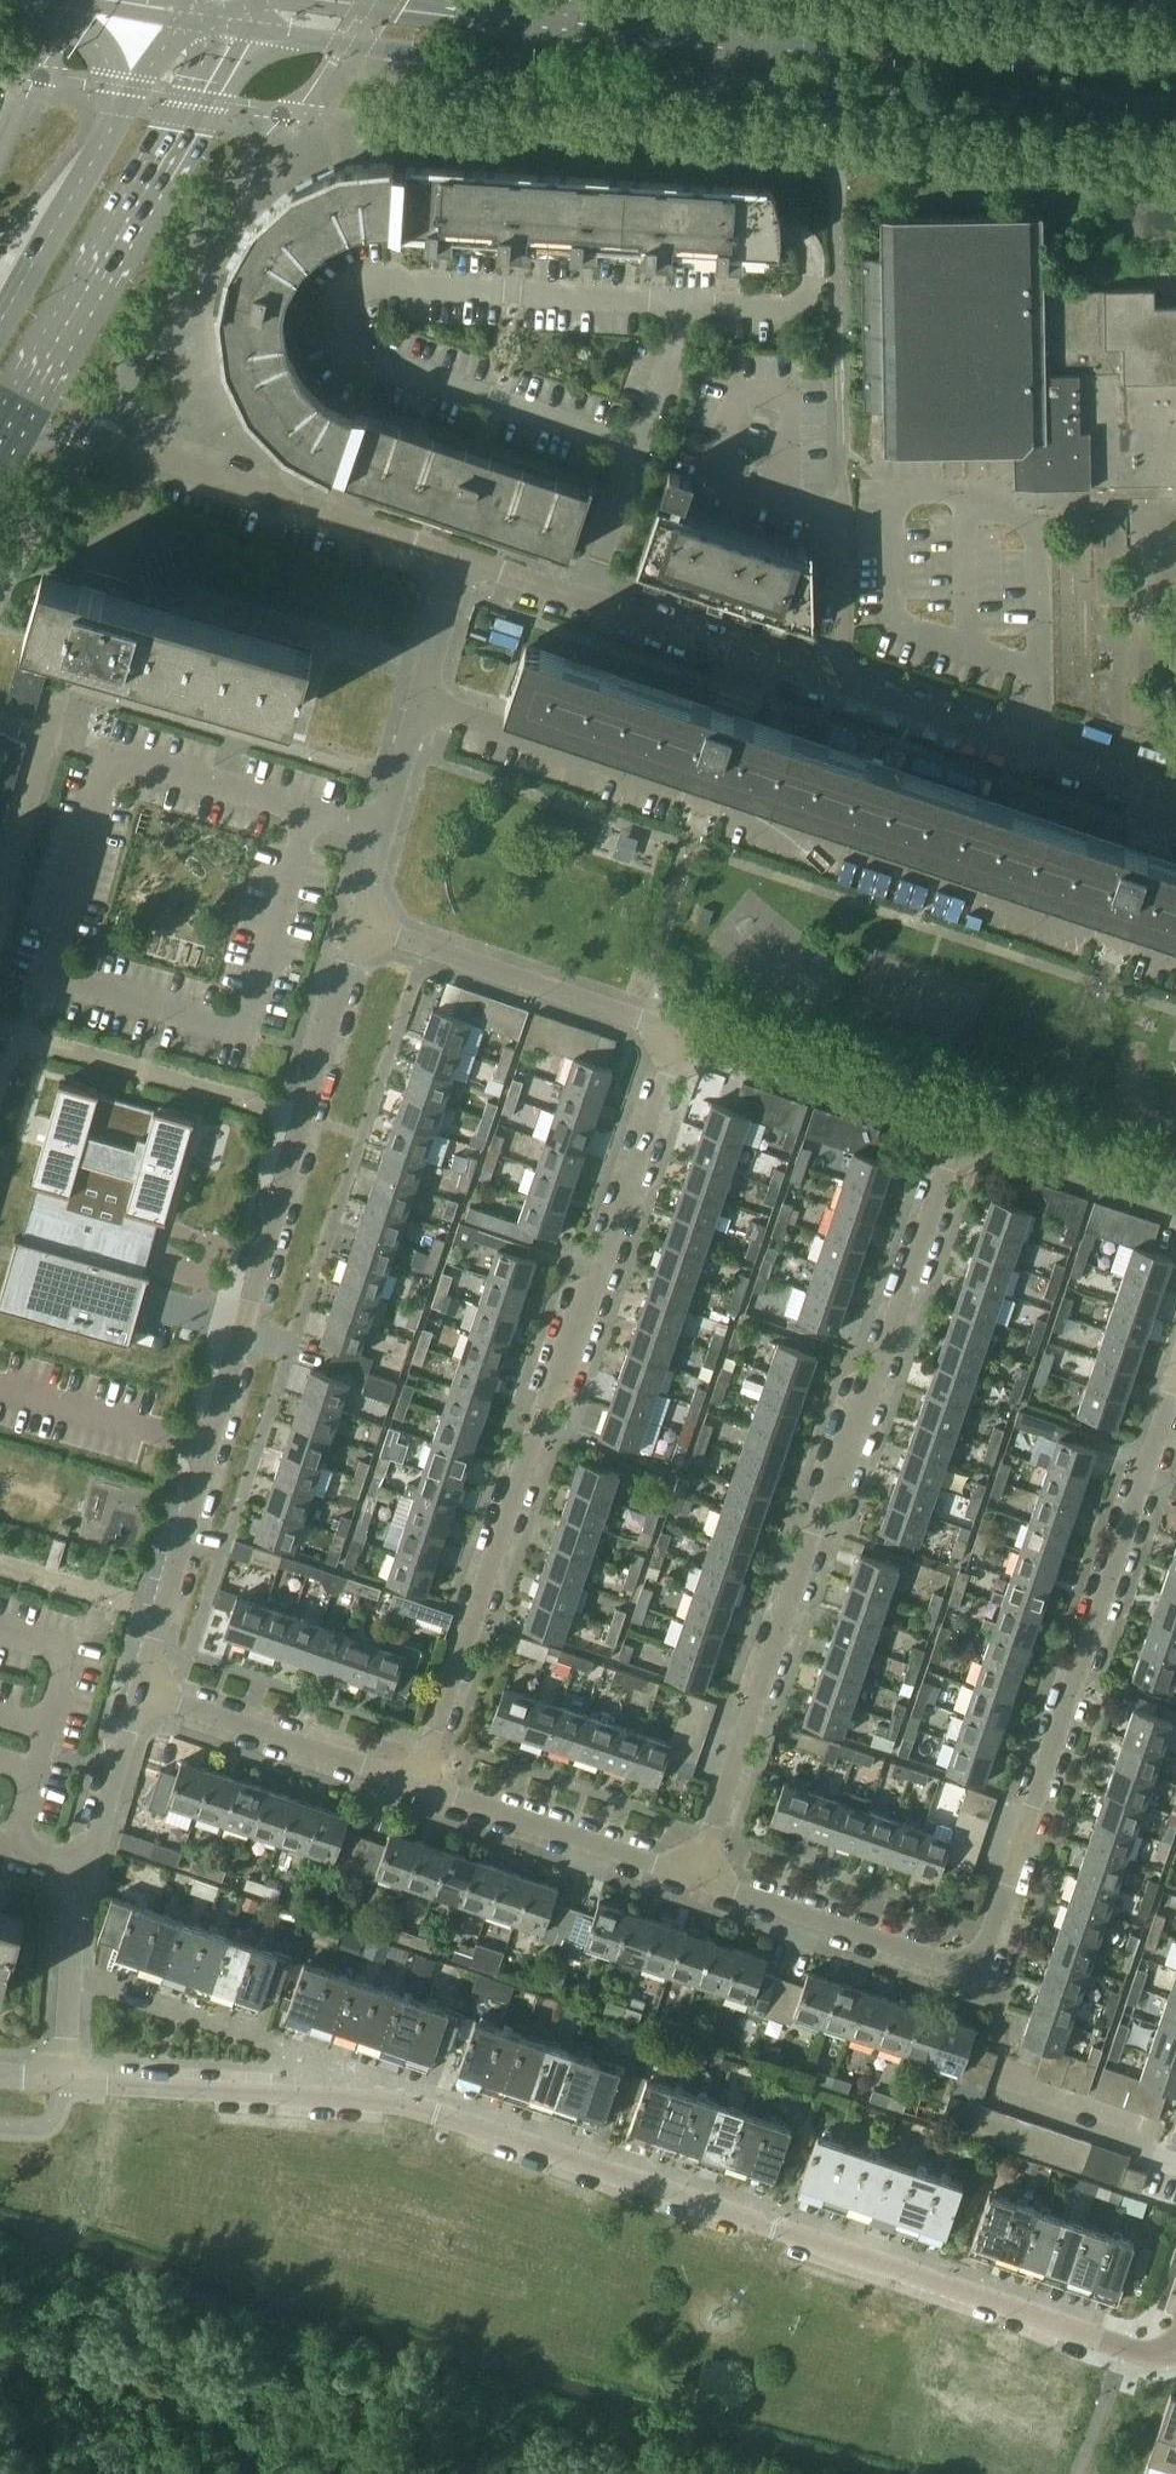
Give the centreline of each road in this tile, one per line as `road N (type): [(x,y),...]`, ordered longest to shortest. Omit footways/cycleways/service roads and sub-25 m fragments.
road 1 (unclassified): [(1123,2349),(395,2103),(63,2076)]
road 2 (tertiary): [(248,31),(765,89),(1175,110)]
road 3 (unclassified): [(1175,1384),(975,1969),(696,1877)]
road 4 (unclassified): [(136,1692),(358,925)]
road 5 (unclassified): [(417,1785),(682,1033)]
road 6 (unclassified): [(1175,958),(419,705)]
road 7 (unclassified): [(696,1877),(825,1493),(881,1361),(957,1125)]
road 8 (tertiary): [(1175,54),(781,41),(451,0)]
road 9 (unclassified): [(633,449),(352,349),(341,327),(343,304),(354,290),(382,284),(688,303)]
road 10 (unclassified): [(32,403),(164,461),(461,557)]
road 11 (secondary): [(32,403),(248,31)]
road 12 (unclassified): [(1175,800),(835,684)]
road 13 (secondary): [(184,19),(136,87),(0,327)]
road 14 (unclassified): [(682,1033),(358,925)]
road 15 (unclassified): [(417,1785),(136,1692)]
road 16 (unclassified): [(696,1877),(417,1785)]
road 17 (unclassified): [(957,1125),(682,1033)]
road 18 (unclassified): [(835,684),(580,597)]
road 19 (unclassified): [(429,672),(198,603)]
road 20 (unclassified): [(1175,1198),(957,1125)]
road 21 (unclassified): [(63,2076),(83,1869)]
road 22 (unclassified): [(83,1869),(136,1692)]
road 23 (unclassified): [(835,684),(837,510)]
road 24 (unclassified): [(580,597),(633,449)]
road 25 (unclassified): [(633,449),(688,303)]
road 26 (unclassified): [(383,835),(419,705)]
road 27 (unclassified): [(580,597),(461,557)]
road 28 (secondary): [(63,0),(184,19)]

